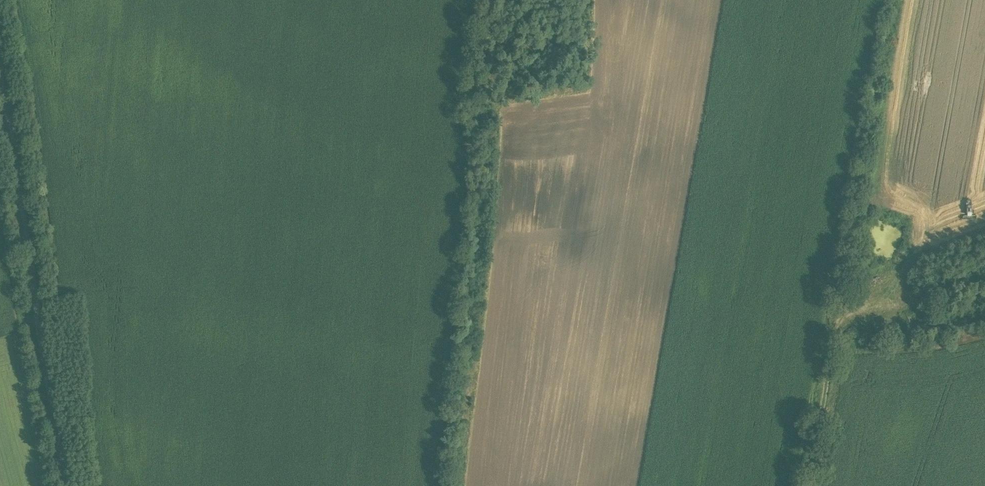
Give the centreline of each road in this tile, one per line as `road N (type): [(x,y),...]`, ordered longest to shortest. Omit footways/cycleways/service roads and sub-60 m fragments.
road 1 (unclassified): [(69,485),(0,66)]
road 2 (track): [(809,485),(835,334),(853,314),(870,310)]

